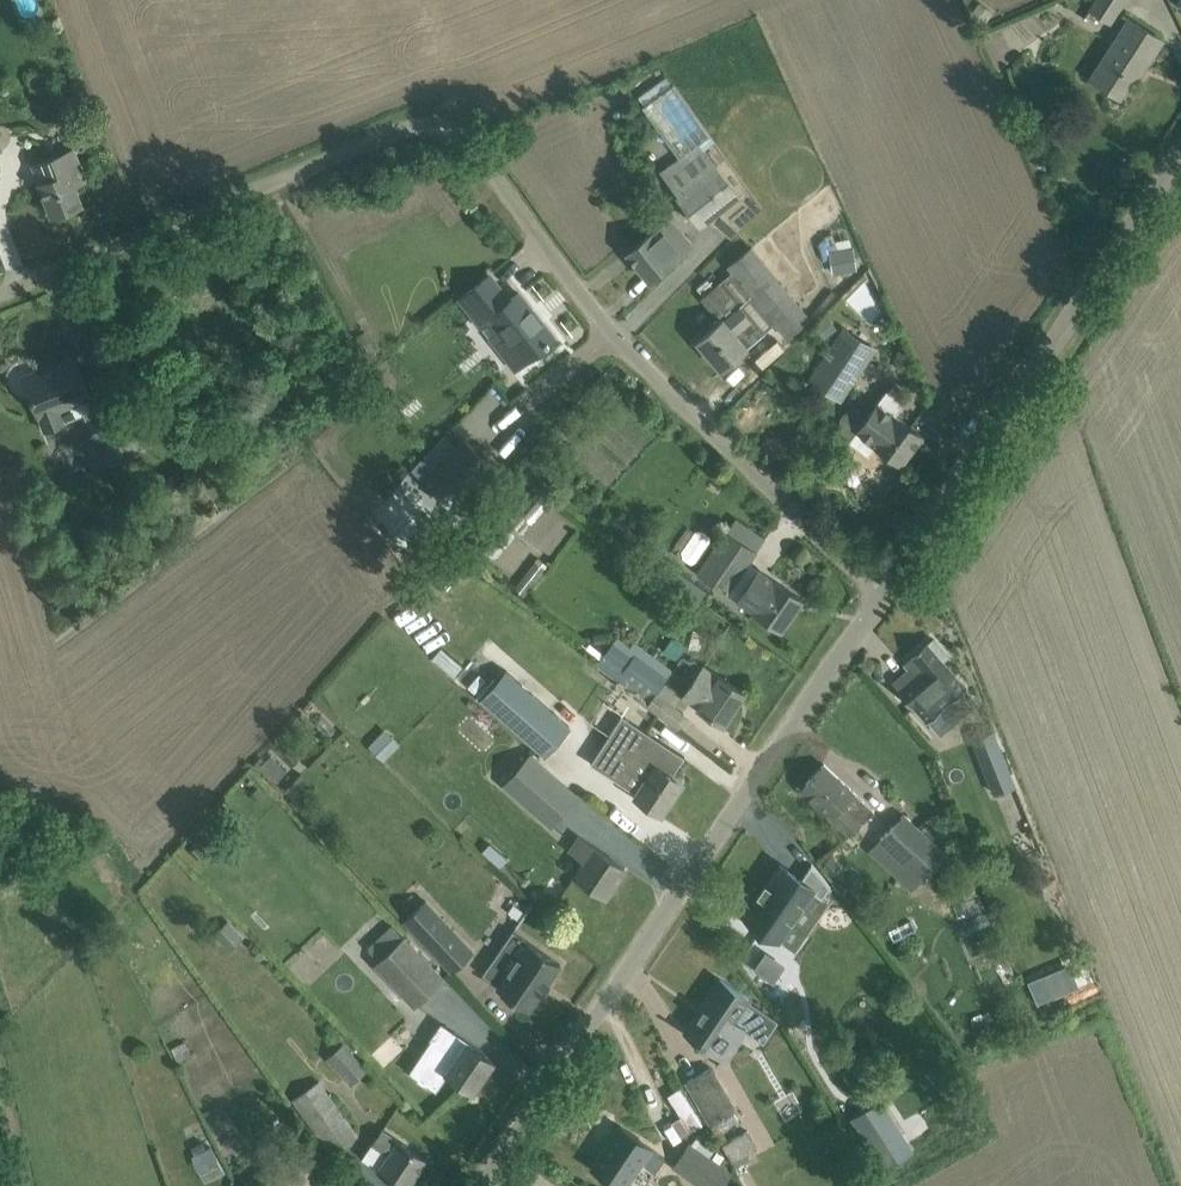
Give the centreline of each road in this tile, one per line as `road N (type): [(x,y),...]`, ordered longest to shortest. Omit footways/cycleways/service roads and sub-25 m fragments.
road 1 (unclassified): [(875,589),(614,336),(486,162),(451,129),(388,135),(0,292)]
road 2 (unclassified): [(475,1185),(875,589)]
road 3 (unclassified): [(875,589),(1180,171)]

